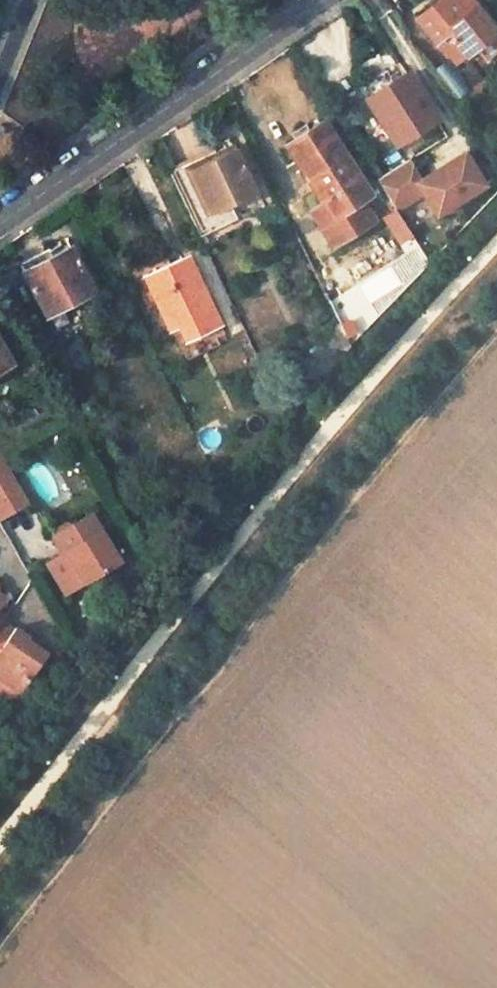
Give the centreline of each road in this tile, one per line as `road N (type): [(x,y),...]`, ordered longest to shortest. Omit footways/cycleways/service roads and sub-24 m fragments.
road 1 (residential): [(0,218),(307,0)]

